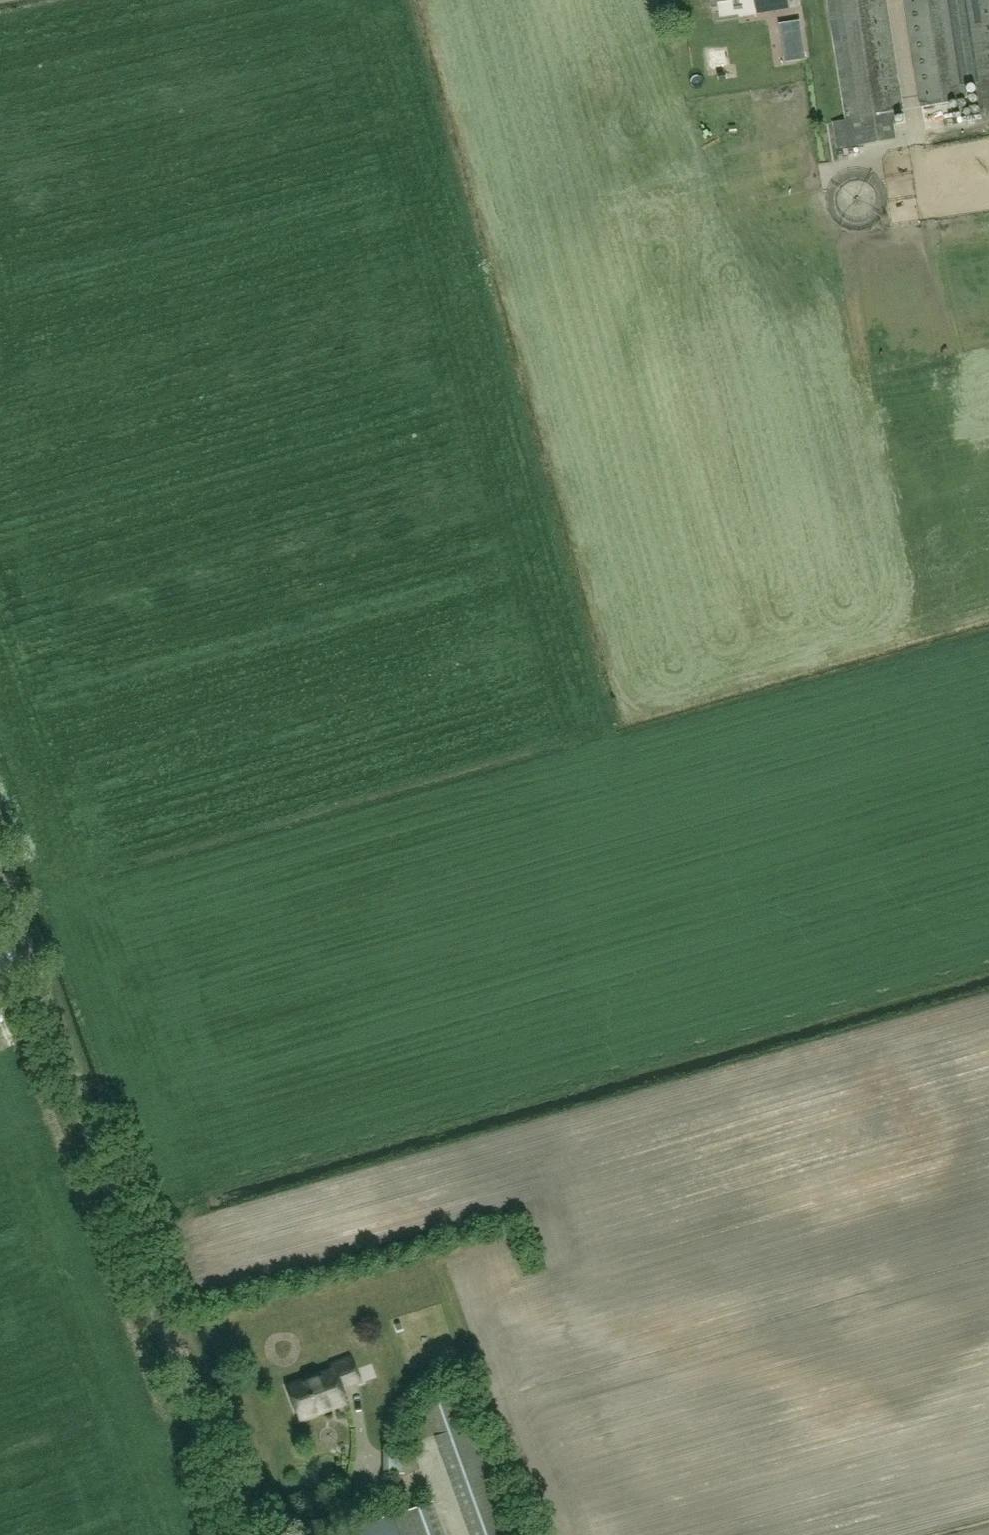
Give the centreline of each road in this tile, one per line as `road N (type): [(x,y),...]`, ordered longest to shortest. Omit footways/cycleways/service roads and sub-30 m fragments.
road 1 (unclassified): [(241,1534),(0,865)]

